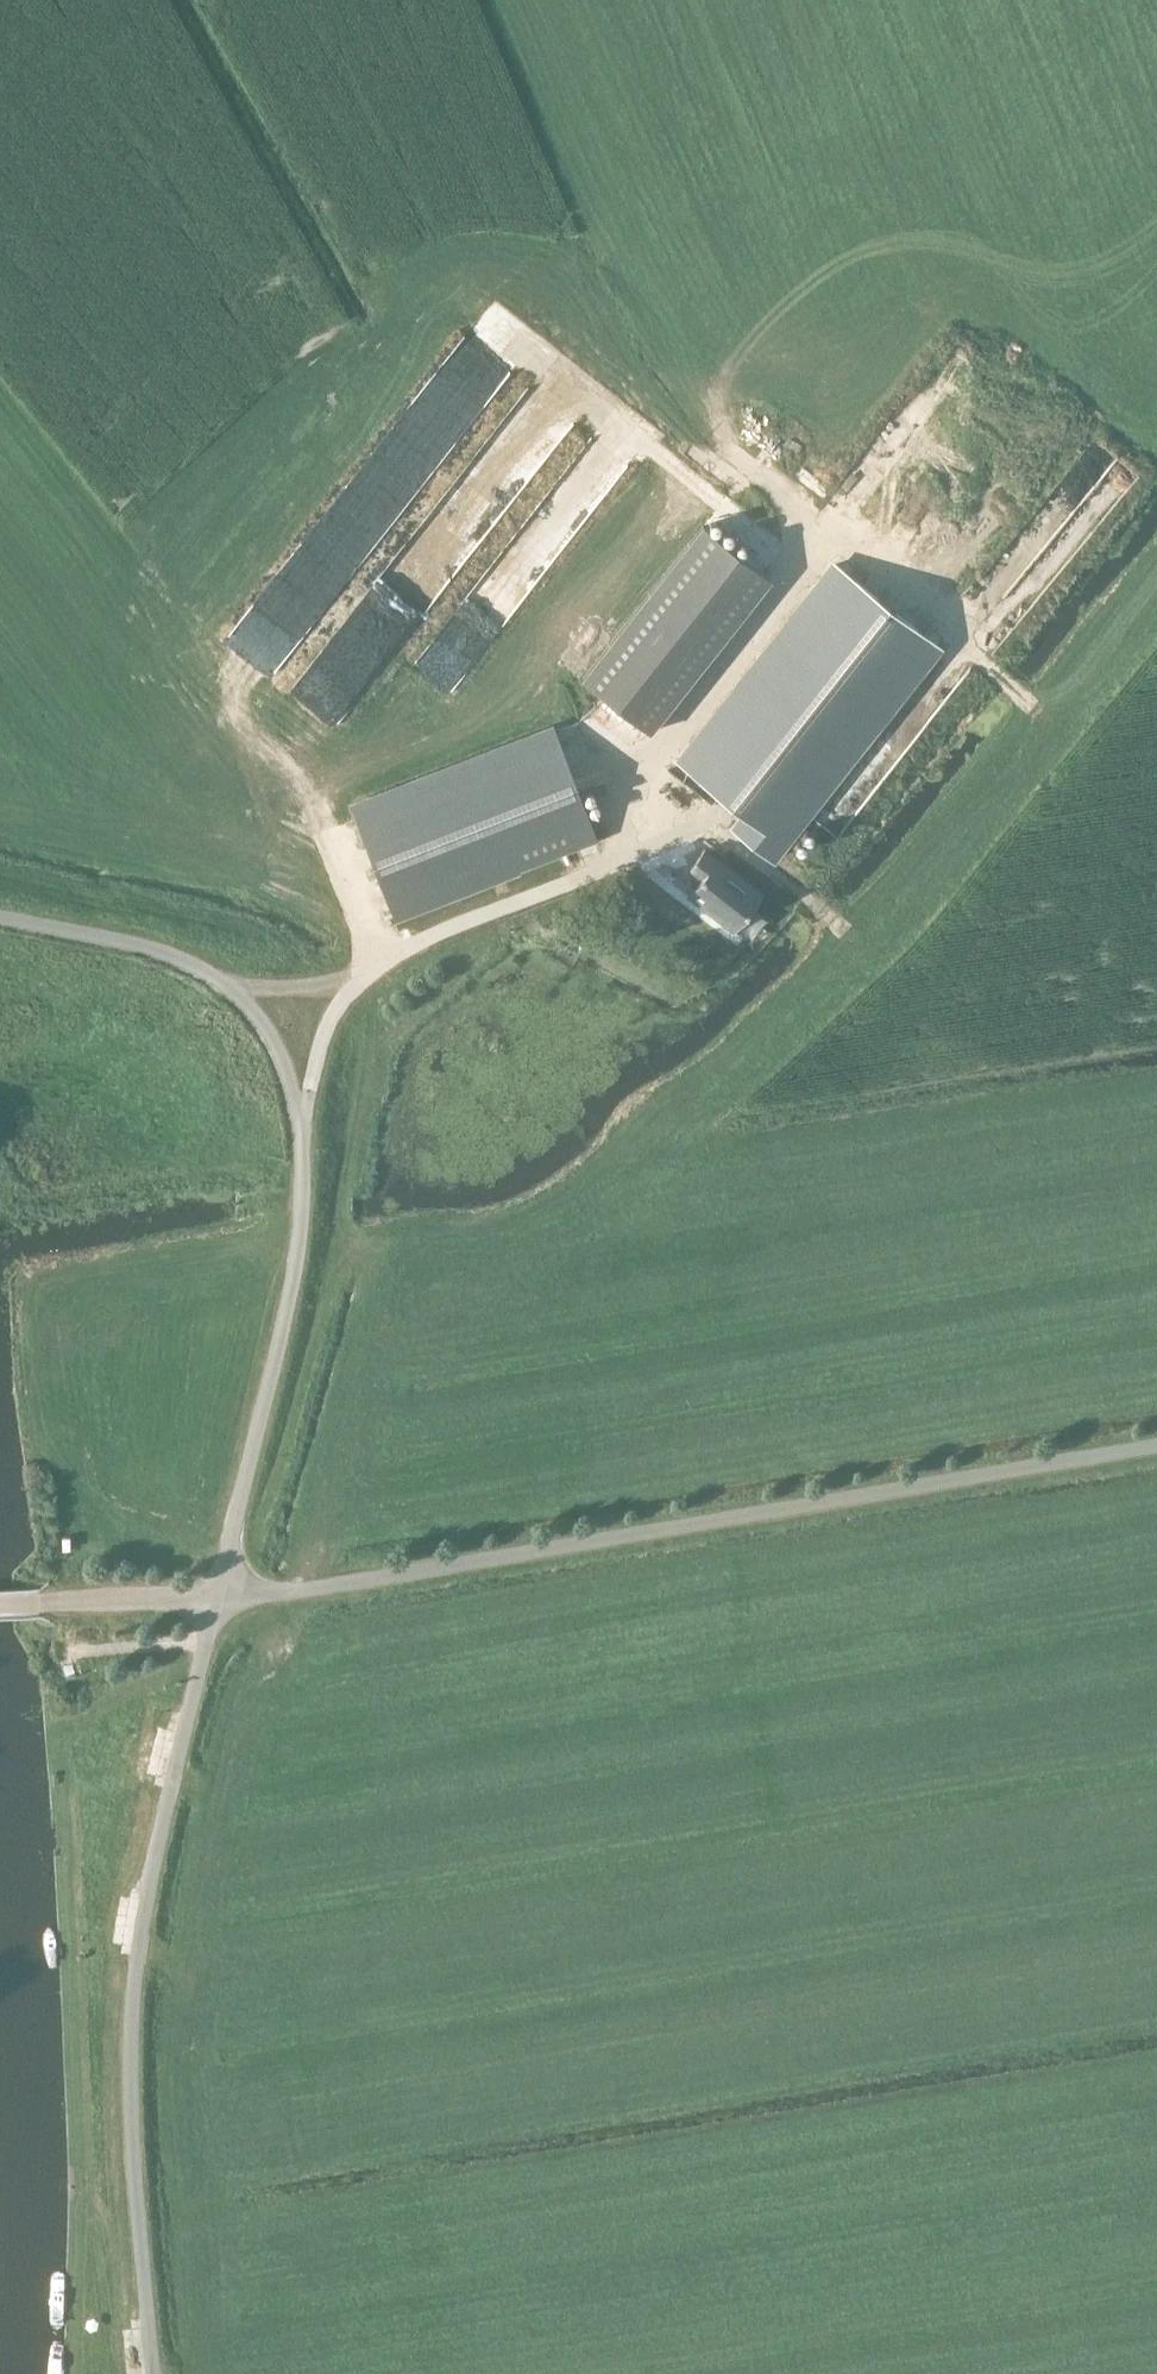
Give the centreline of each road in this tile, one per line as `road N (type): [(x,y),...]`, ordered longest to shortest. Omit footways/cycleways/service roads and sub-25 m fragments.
road 1 (unclassified): [(1156,1444),(311,1589),(216,1595)]
road 2 (unclassified): [(216,1595),(302,1220),(304,1146),(285,1070),(262,1025),(219,982),(135,947),(0,919)]
road 3 (unclassified): [(153,2373),(131,2140),(132,2001),(149,1881),(216,1595)]
road 4 (unclassified): [(0,1604),(216,1595)]

